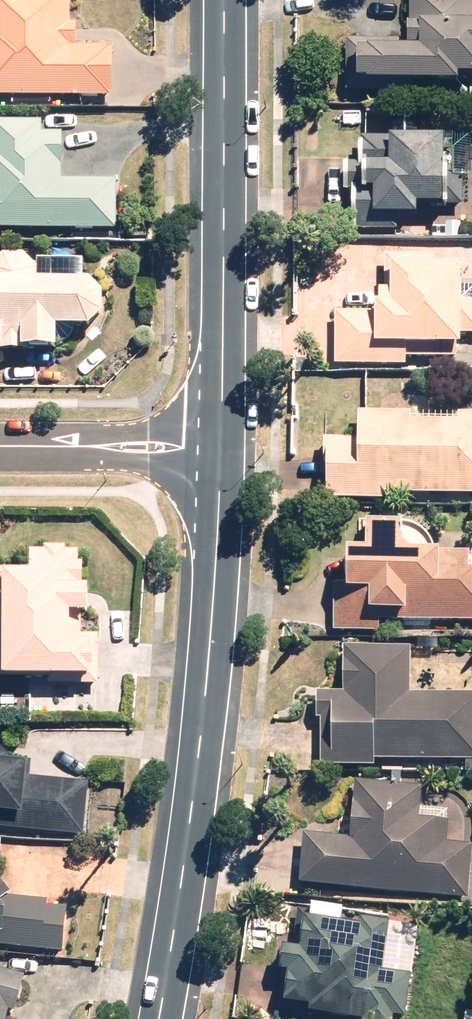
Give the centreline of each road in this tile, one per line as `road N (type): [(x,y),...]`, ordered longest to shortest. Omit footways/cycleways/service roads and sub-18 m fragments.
road 1 (tertiary): [(159,1018),(202,722),(220,475)]
road 2 (tertiary): [(222,425),(222,0)]
road 3 (residential): [(0,434),(222,425)]
road 4 (residential): [(220,475),(0,457)]

